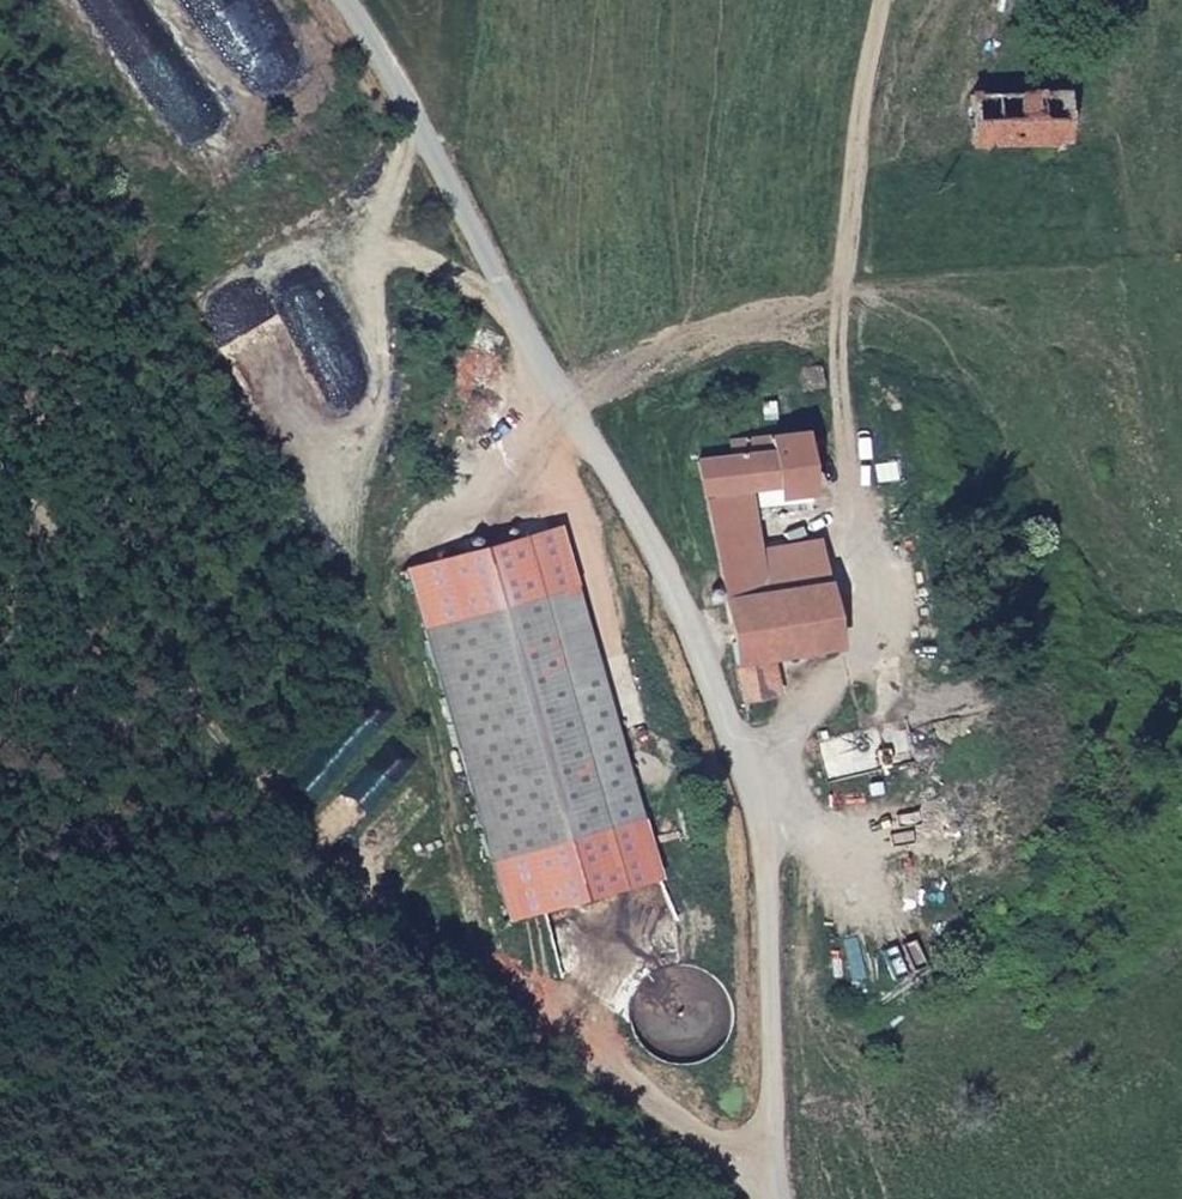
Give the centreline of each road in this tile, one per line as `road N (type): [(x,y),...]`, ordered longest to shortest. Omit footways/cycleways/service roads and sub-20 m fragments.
road 1 (unclassified): [(338,0),(684,614),(742,745),(757,818),(775,1198)]
road 2 (track): [(774,1186),(748,1180),(543,1032),(502,997),(468,928),(404,623),(483,442),(503,378),(499,342),(482,306),(403,246),(395,222),(398,160),(418,140)]
road 3 (track): [(742,745),(837,696),(879,643),(841,353),(883,0)]
road 4 (track): [(683,1135),(706,1036),(702,1006),(570,494),(565,462),(574,417)]
road 5 (track): [(0,472),(298,853),(396,932),(468,928)]
road 6 (track): [(395,222),(356,334),(311,428)]

